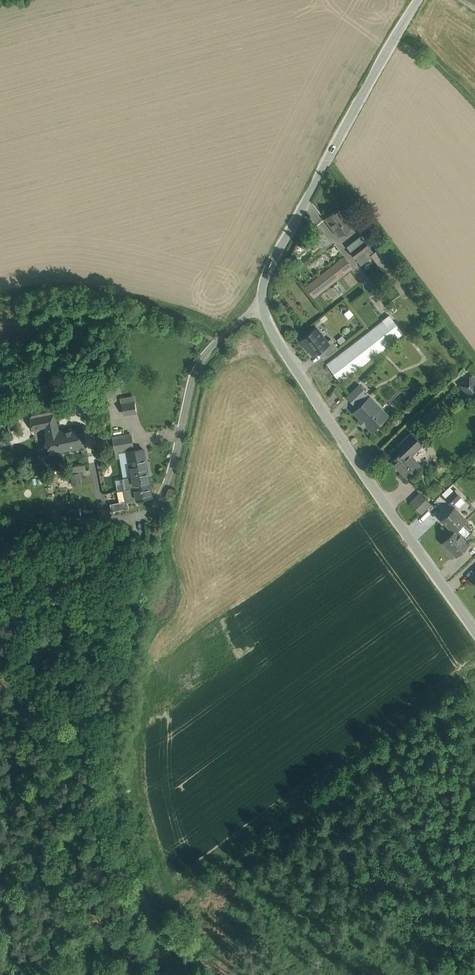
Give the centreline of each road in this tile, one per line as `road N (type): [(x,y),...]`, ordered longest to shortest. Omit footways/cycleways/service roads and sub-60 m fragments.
road 1 (unclassified): [(419,0),(267,254),(259,283),(265,318),(474,633)]

